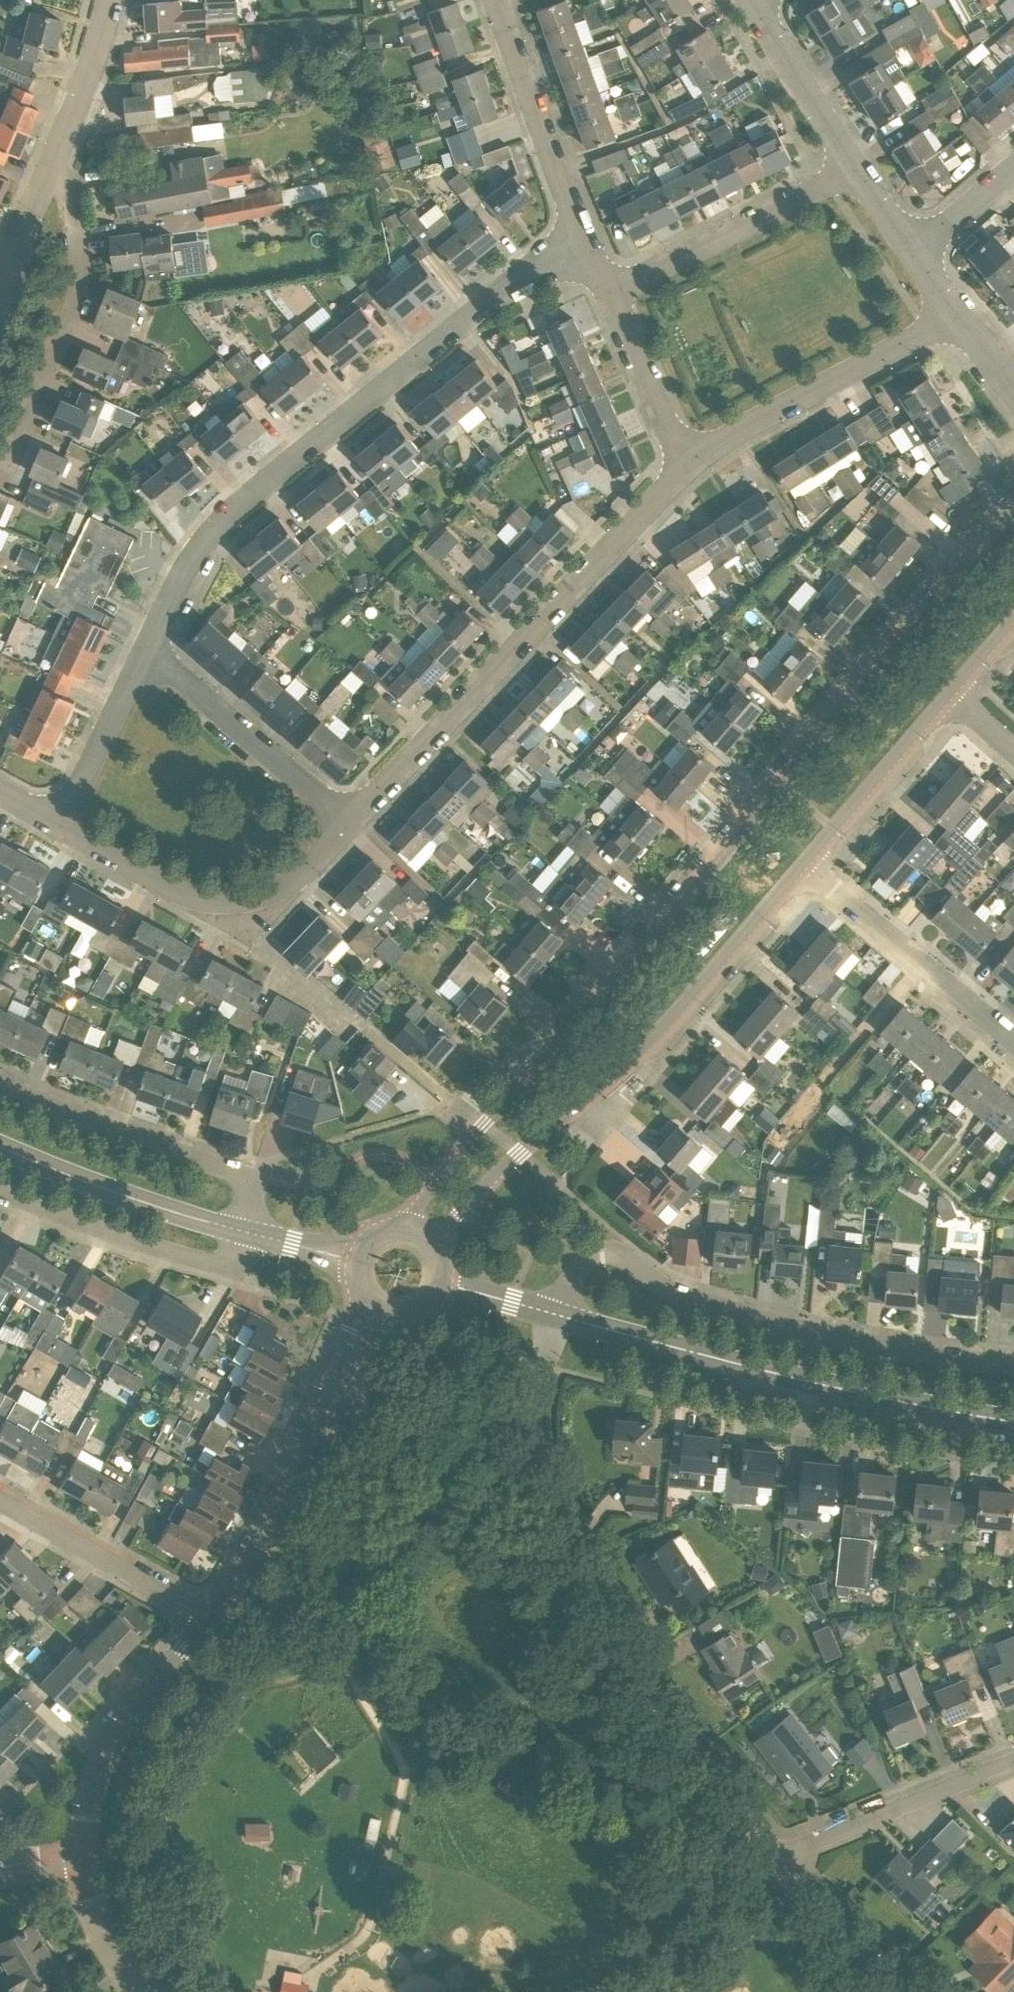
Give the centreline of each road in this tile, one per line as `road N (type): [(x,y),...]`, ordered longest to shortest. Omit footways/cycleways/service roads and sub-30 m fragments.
road 1 (unclassified): [(1013,535),(712,860),(398,1234)]
road 2 (unclassified): [(147,653),(188,560),(219,521),(521,276),(585,246)]
road 3 (unclassified): [(775,1857),(571,1546),(551,1484),(542,1413),(545,1364),(560,1316)]
road 4 (unclassified): [(435,1252),(519,1156),(660,1039),(810,860)]
road 5 (unclassified): [(1013,1365),(861,1340),(668,1290),(611,1252),(592,1252),(560,1316)]
road 6 (unclassified): [(348,823),(689,465)]
road 7 (tertiary): [(1013,1425),(829,1391),(560,1316)]
road 8 (unclassified): [(57,822),(245,930),(348,823)]
road 9 (residential): [(213,1616),(274,1526),(381,1313)]
road 10 (unclassified): [(0,474),(13,463),(49,384),(81,297),(60,155)]
road 11 (residential): [(250,1233),(260,1180),(0,1080)]
road 12 (unclassified): [(689,465),(759,415),(960,311)]
road 13 (residential): [(81,1866),(88,1794),(213,1616)]
road 14 (unclassified): [(607,296),(861,166)]
road 15 (residential): [(0,1203),(115,1245),(222,1270),(239,1261),(250,1233)]
road 16 (unclassified): [(1013,1036),(810,860)]
road 17 (tertiary): [(250,1233),(0,1147)]
road 18 (unclassified): [(348,823),(147,653)]
road 19 (unclassified): [(585,246),(495,0)]
road 20 (residential): [(1013,1762),(775,1857)]
road 21 (residential): [(213,1616),(0,1498)]
road 22 (unclassified): [(810,860),(953,690)]
road 23 (unclassified): [(861,166),(755,0)]
road 24 (unclassified): [(57,822),(147,653)]
road 25 (residential): [(909,1991),(775,1857)]
road 26 (unclassified): [(689,465),(607,296)]
road 27 (unclassified): [(60,155),(113,0)]
road 28 (unclassified): [(0,294),(60,155)]
road 29 (residential): [(140,1991),(95,1915),(81,1866)]
road 30 (unclassified): [(915,250),(1013,170)]
road 31 (tertiary): [(560,1316),(440,1286)]

